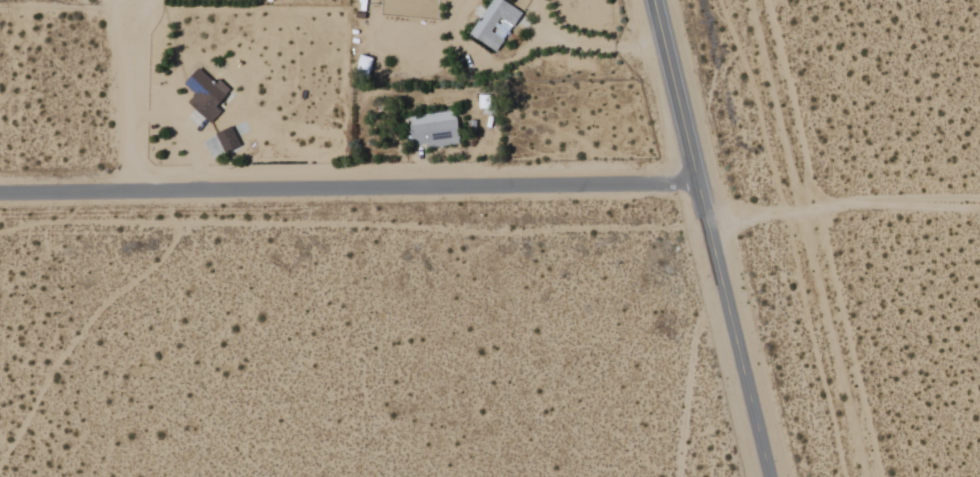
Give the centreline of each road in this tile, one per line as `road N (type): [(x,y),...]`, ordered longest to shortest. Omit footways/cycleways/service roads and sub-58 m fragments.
road 1 (tertiary): [(700,180),(0,193)]
road 2 (secondary): [(656,0),(770,476)]
road 3 (residential): [(765,0),(818,204)]
road 4 (residential): [(123,9),(128,192)]
road 5 (tertiary): [(818,204),(979,207)]

